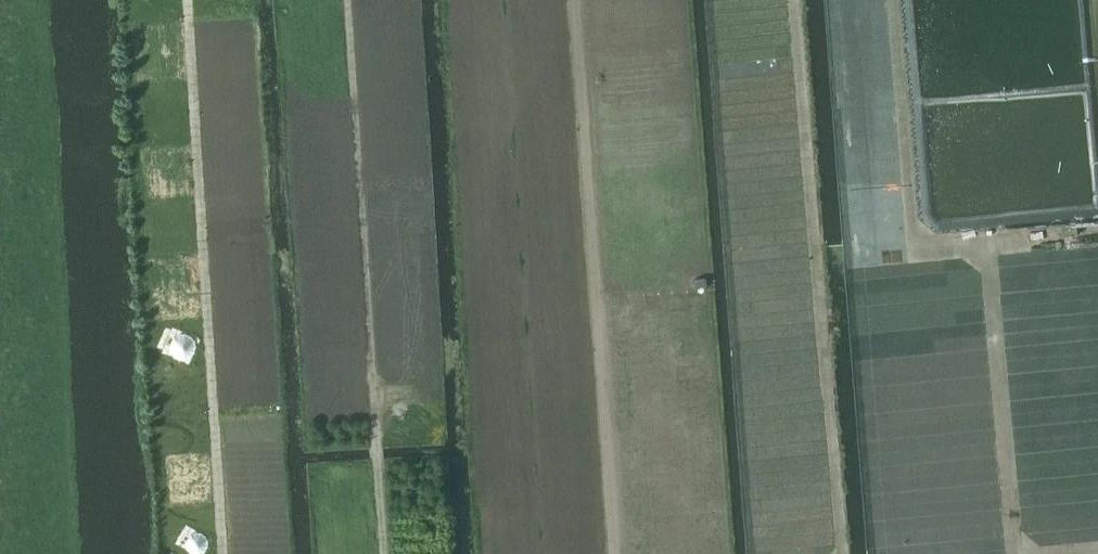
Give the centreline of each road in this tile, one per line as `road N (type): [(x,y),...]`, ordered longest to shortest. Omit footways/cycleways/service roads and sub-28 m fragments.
road 1 (track): [(894,0),(916,248),(987,242),(1014,553)]
road 2 (track): [(616,553),(577,0)]
road 3 (track): [(383,553),(347,0)]
road 4 (track): [(222,553),(187,0)]

